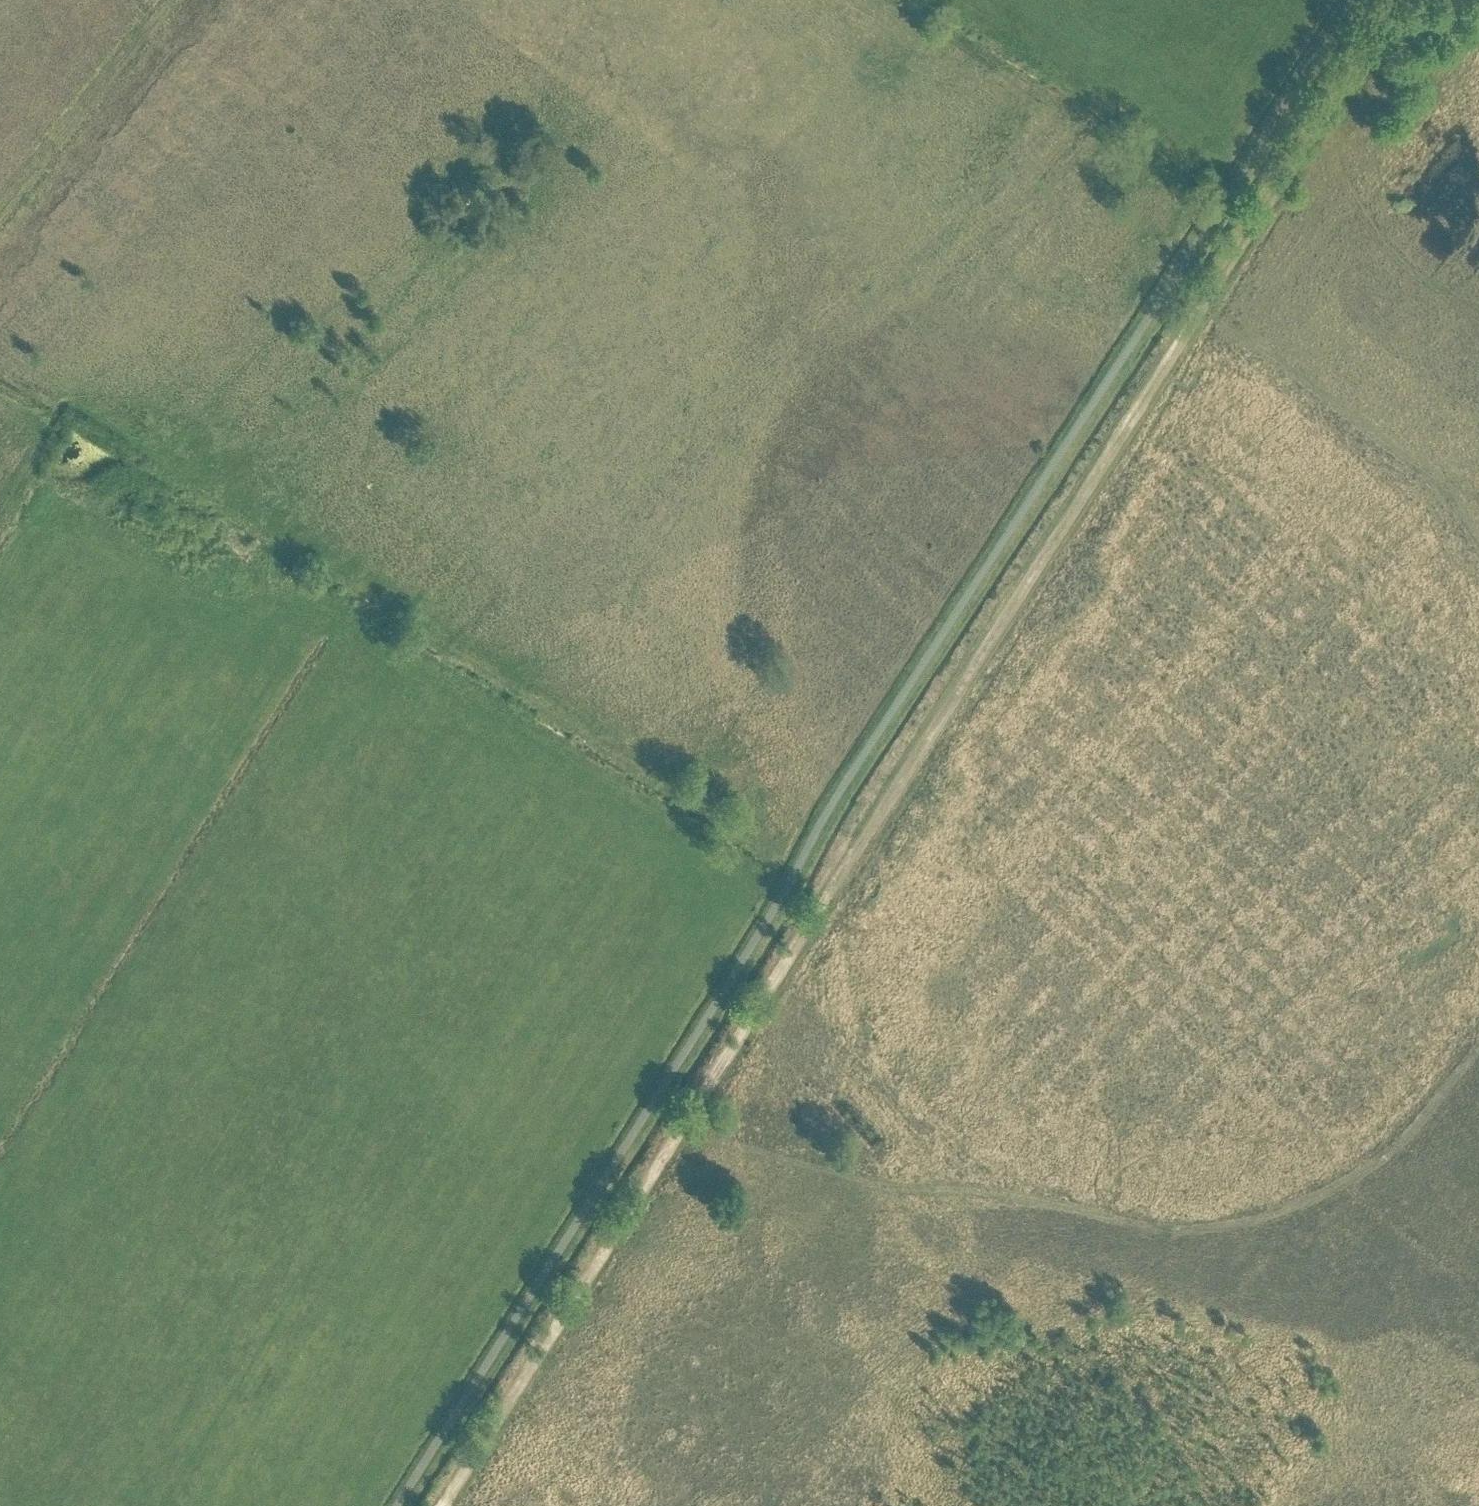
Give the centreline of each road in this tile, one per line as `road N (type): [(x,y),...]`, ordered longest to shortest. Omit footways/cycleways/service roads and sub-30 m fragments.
road 1 (track): [(441,1505),(1394,0)]

